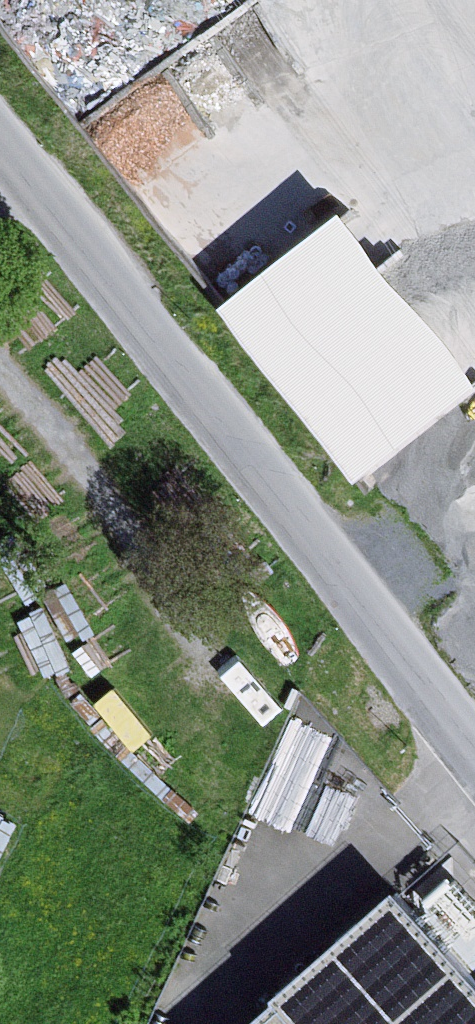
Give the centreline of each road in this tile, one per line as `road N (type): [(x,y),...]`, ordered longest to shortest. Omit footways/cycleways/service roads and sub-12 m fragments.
road 1 (residential): [(474,725),(0,131)]
road 2 (track): [(0,362),(101,485),(205,650)]

